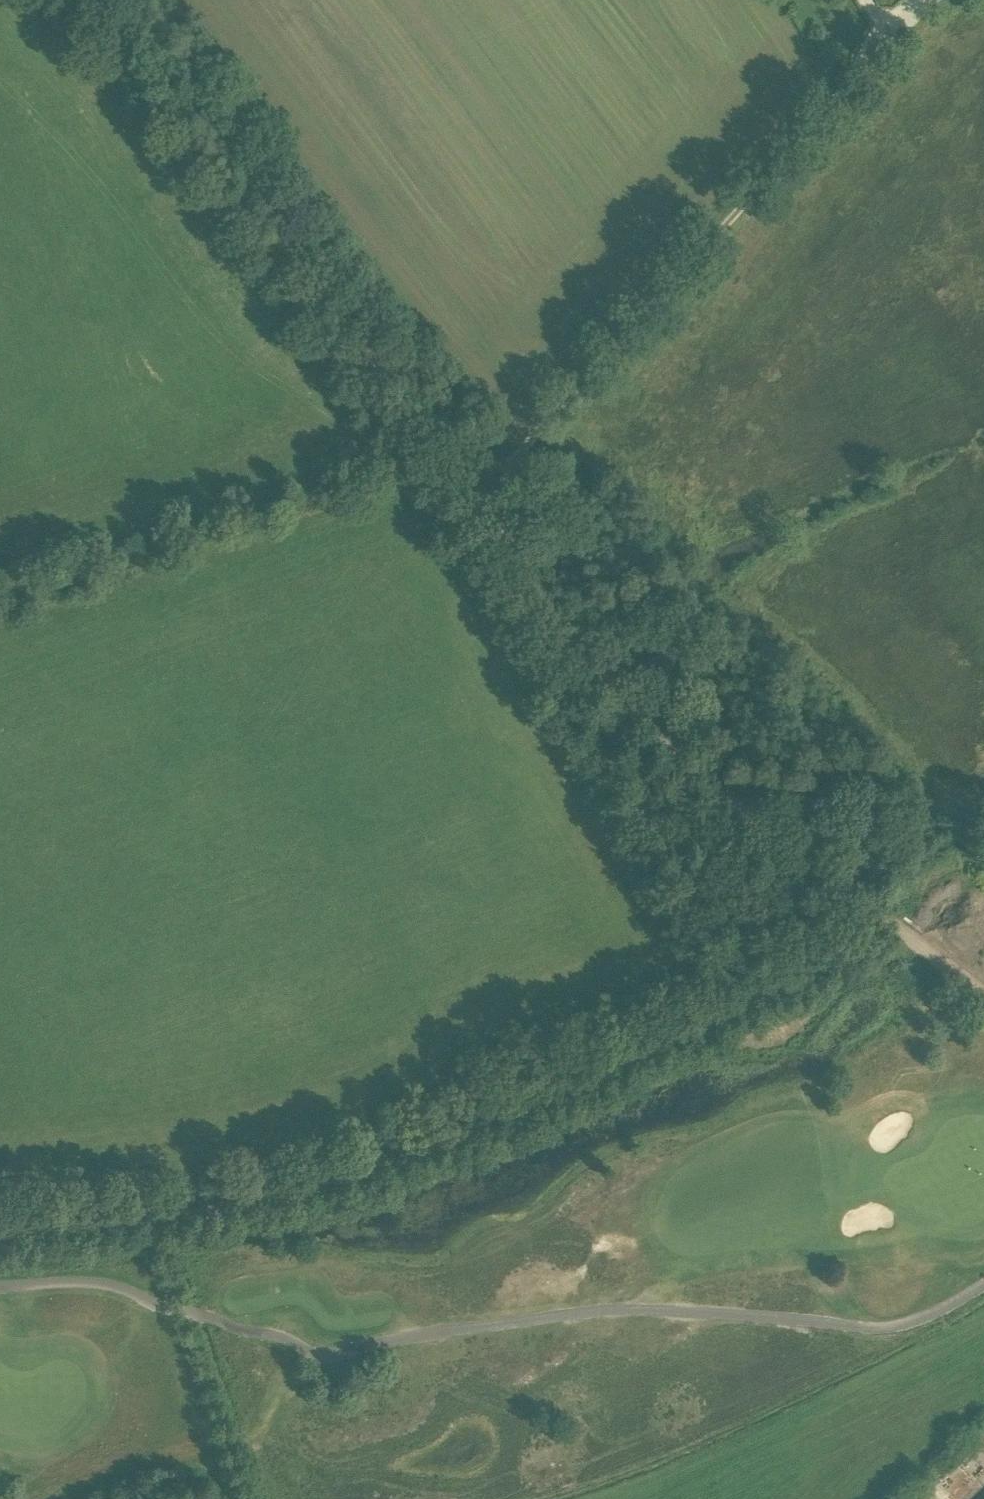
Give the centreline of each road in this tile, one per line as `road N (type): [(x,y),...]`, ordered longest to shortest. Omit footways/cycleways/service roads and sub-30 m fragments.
road 1 (track): [(869,913),(739,996),(413,1142),(301,1181),(150,1215),(0,1227)]
road 2 (unclassified): [(983,1003),(869,913)]

